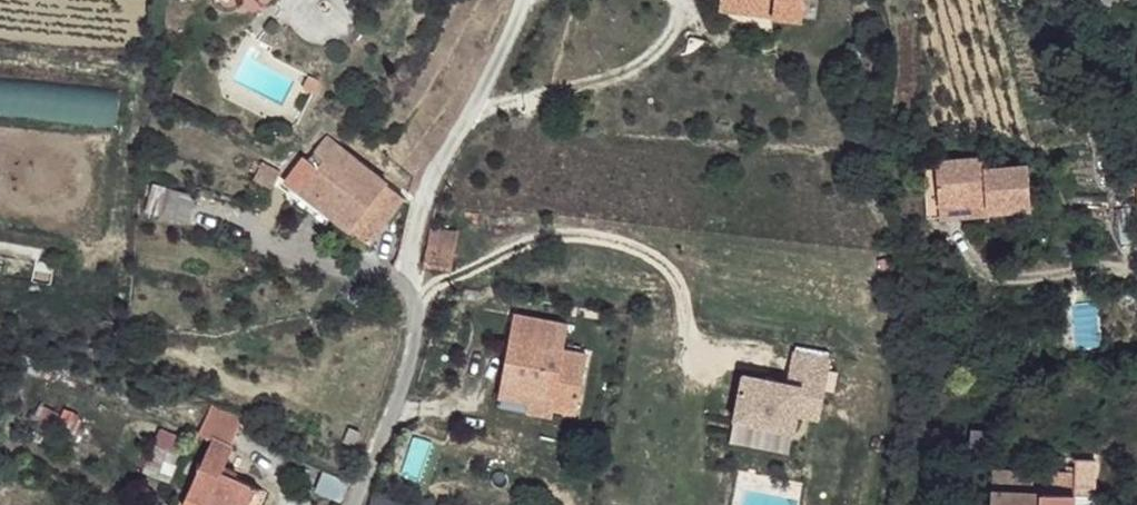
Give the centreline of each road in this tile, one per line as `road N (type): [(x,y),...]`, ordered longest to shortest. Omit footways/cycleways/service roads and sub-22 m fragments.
road 1 (track): [(356,504),(413,353),(413,261),(429,184),(527,0)]

